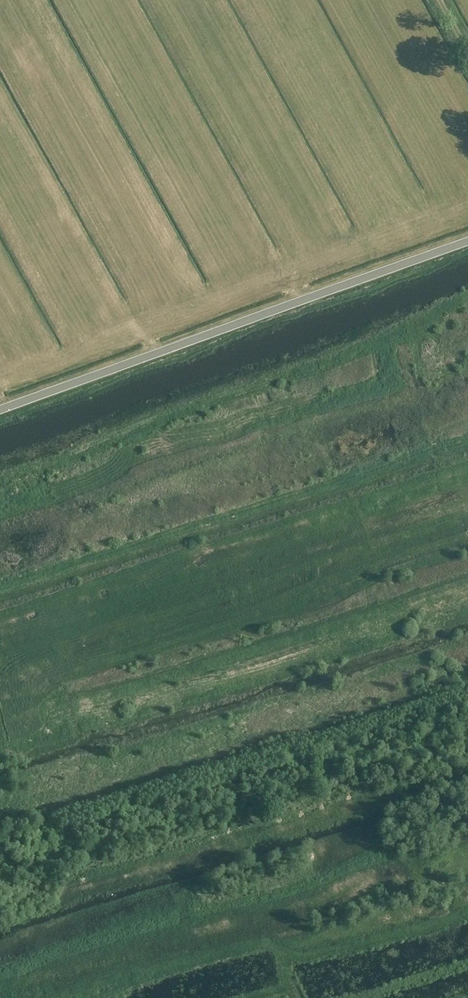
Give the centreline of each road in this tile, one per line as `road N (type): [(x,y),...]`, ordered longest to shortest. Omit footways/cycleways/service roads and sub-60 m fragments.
road 1 (unclassified): [(0,410),(467,242)]

